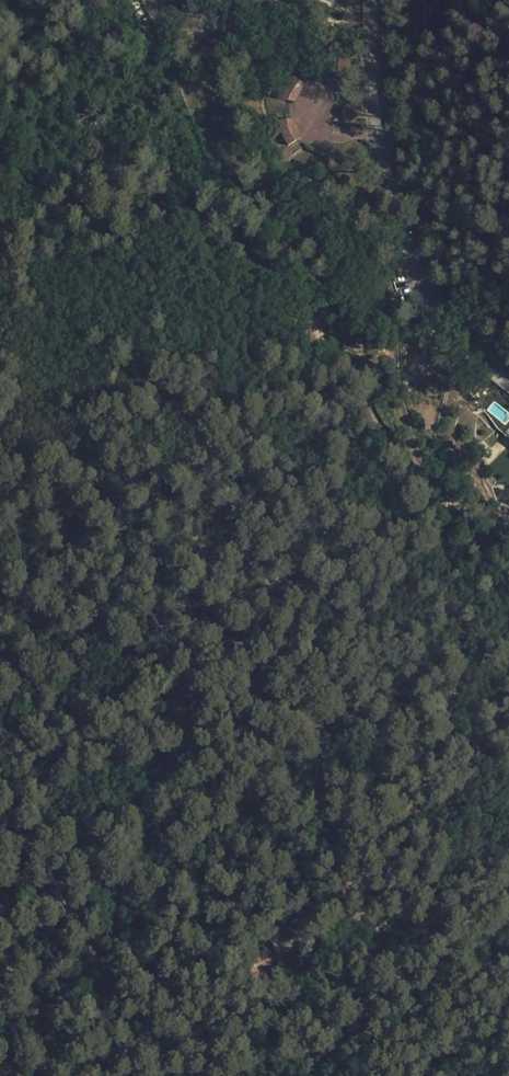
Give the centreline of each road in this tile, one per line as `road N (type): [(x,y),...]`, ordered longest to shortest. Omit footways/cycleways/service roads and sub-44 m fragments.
road 1 (track): [(320,321),(420,486),(468,636),(455,724),(362,879),(260,985),(272,1075)]
road 2 (track): [(0,156),(157,274),(320,321),(433,324)]
road 3 (unclassified): [(508,383),(433,324),(423,301),(377,128),(373,0)]
road 4 (track): [(455,724),(508,848)]

